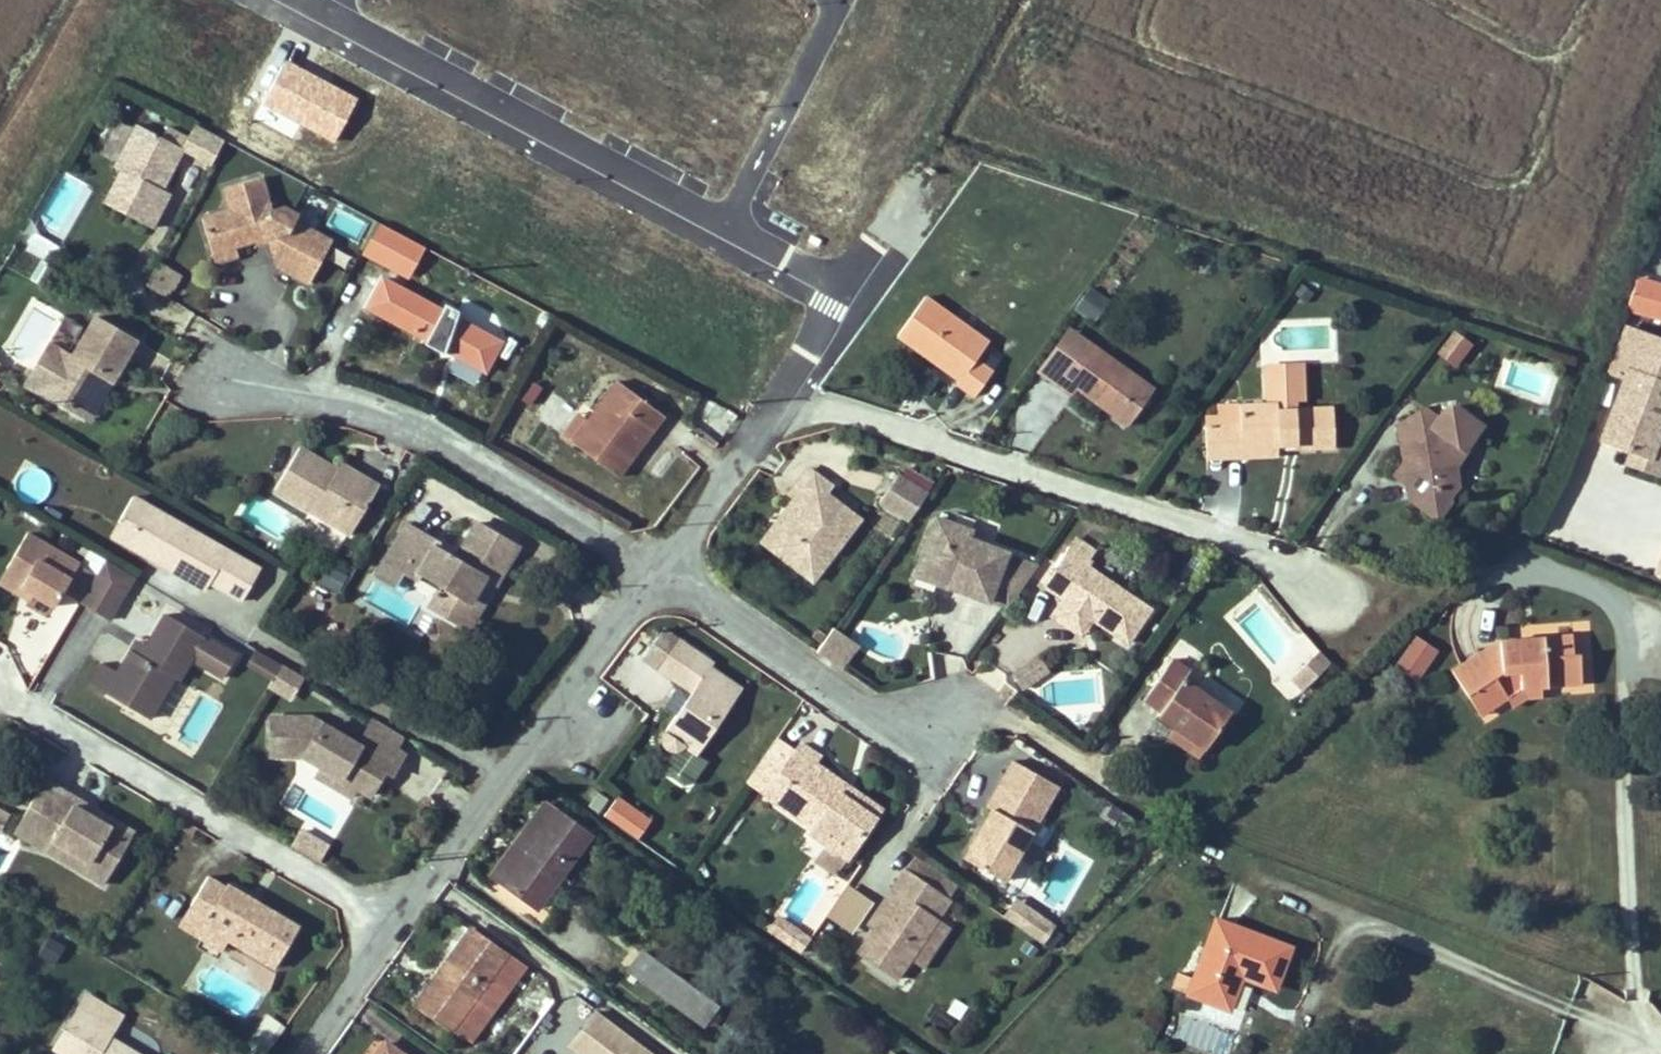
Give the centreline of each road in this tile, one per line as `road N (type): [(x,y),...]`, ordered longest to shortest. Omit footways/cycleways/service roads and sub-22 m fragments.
road 1 (residential): [(787,416),(834,409),(1271,554),(1317,584),(1338,612)]
road 2 (residential): [(223,375),(398,412),(663,571)]
road 3 (residential): [(0,687),(394,924)]
road 4 (residential): [(685,193),(364,18),(375,0)]
road 5 (residential): [(787,416),(871,295),(685,193)]
road 6 (residential): [(506,777),(199,596)]
road 7 (residential): [(663,571),(950,765)]
road 8 (residential): [(506,777),(663,571)]
road 9 (residential): [(786,0),(685,193)]
road 10 (residential): [(663,571),(770,427),(787,416)]
road 11 (residential): [(394,924),(506,777)]
road 12 (residential): [(304,1053),(394,924)]

